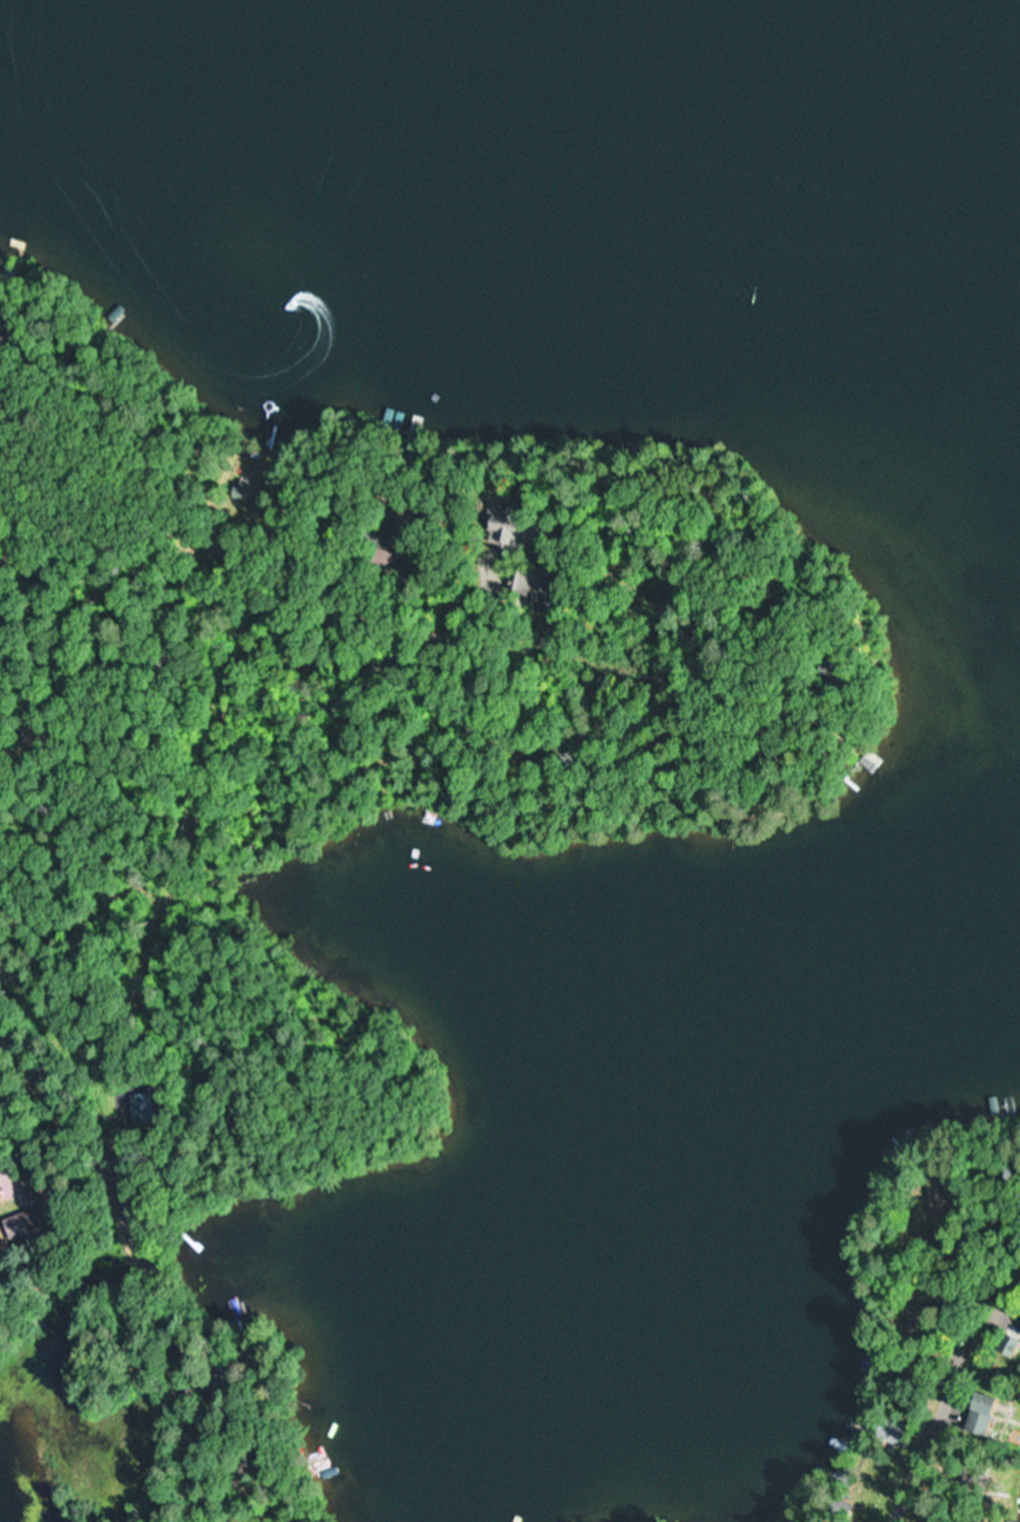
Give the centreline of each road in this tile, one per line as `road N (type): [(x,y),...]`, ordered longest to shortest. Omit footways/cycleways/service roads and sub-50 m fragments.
road 1 (residential): [(545,655),(502,674),(0,662)]
road 2 (residential): [(191,1521),(173,1348),(126,1214),(65,1108),(0,1029)]
road 3 (residential): [(886,1521),(976,1323),(1019,1252)]

